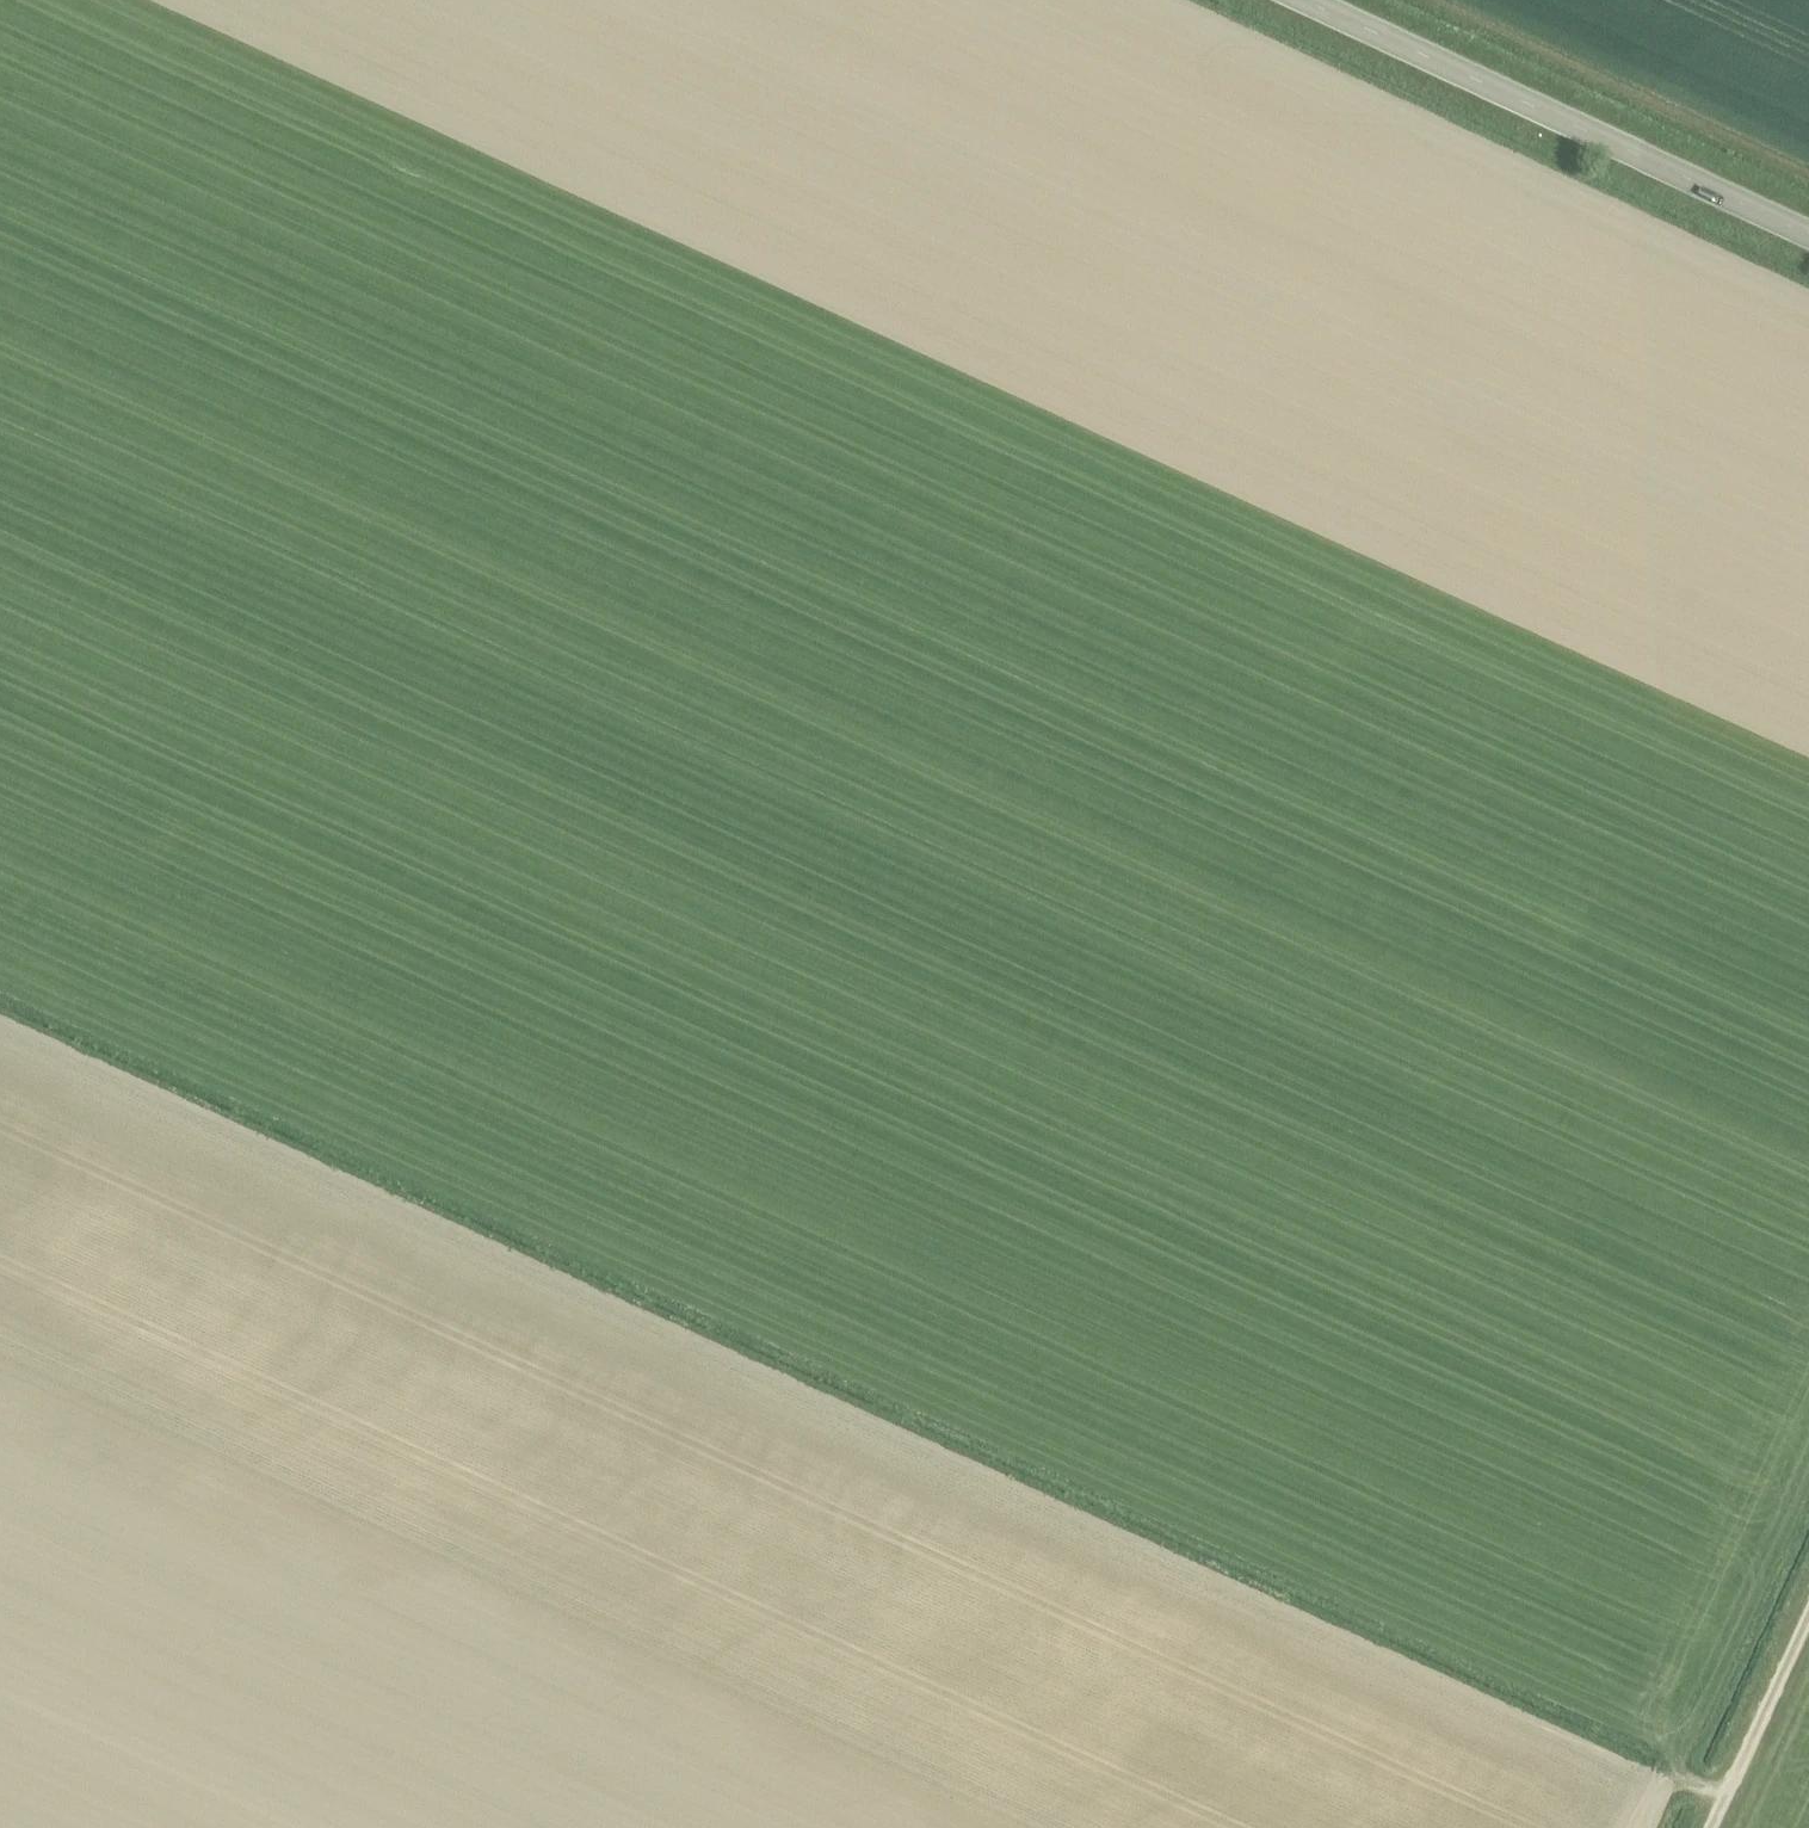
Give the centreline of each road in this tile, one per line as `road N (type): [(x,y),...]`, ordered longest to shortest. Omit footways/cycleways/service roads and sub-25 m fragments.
road 1 (secondary): [(1808,236),(1301,0)]
road 2 (track): [(1808,1619),(1713,1827)]

